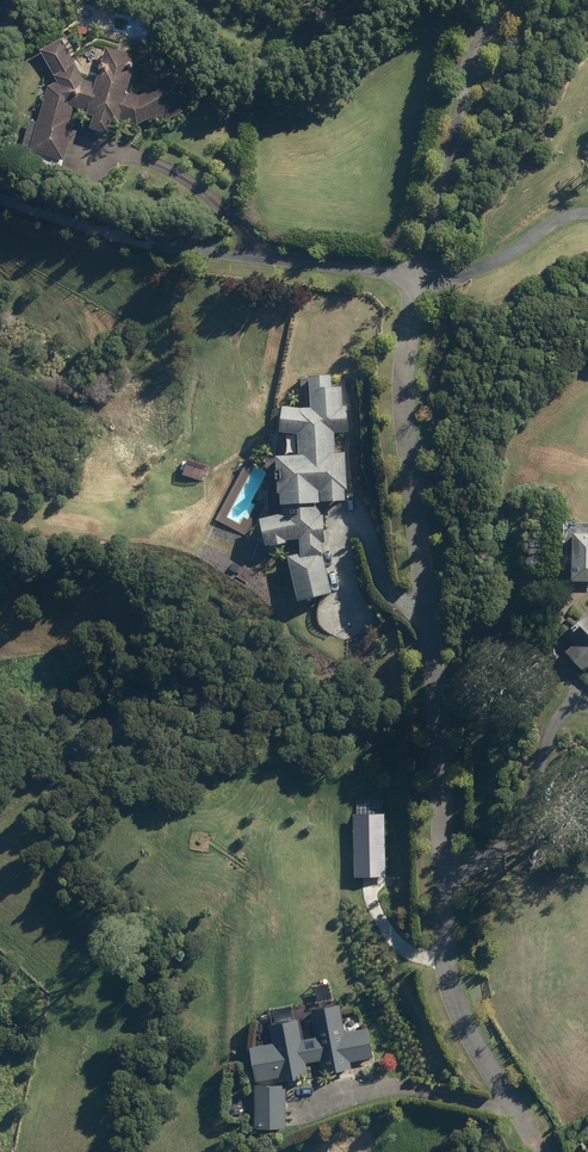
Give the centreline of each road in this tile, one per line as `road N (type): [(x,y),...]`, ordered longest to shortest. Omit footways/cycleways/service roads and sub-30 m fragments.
road 1 (residential): [(535,1151),(441,964),(431,692),(398,408),(418,271)]
road 2 (residential): [(0,198),(158,245),(418,271)]
road 3 (residential): [(418,271),(472,57),(509,0)]

